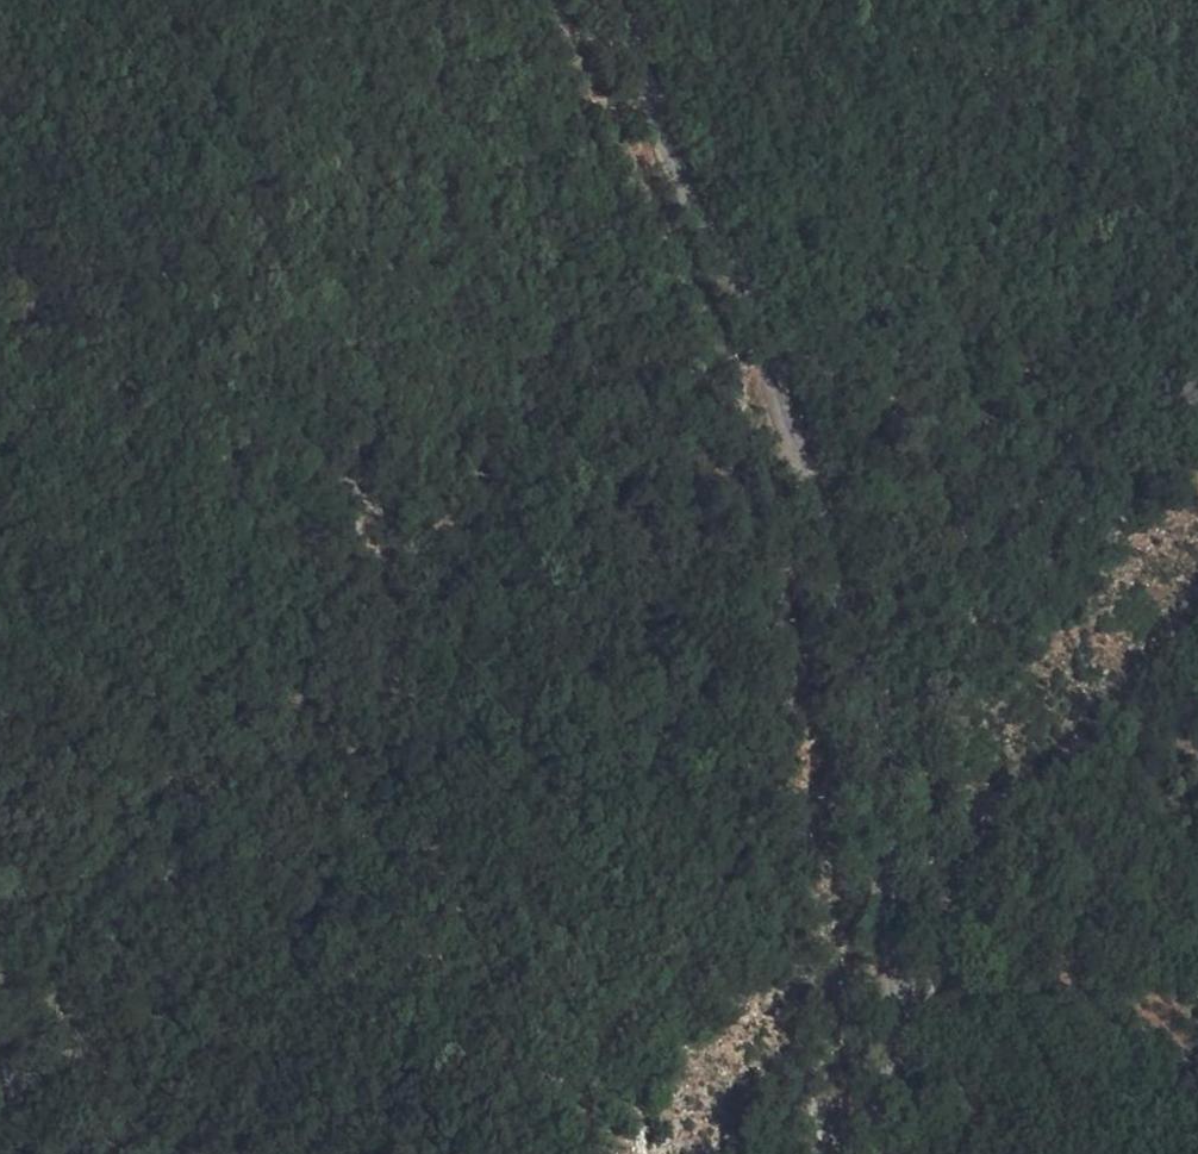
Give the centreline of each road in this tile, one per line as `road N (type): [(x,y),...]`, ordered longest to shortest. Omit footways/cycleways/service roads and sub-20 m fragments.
road 1 (unclassified): [(881,1153),(886,885),(777,414),(667,151),(624,0)]

